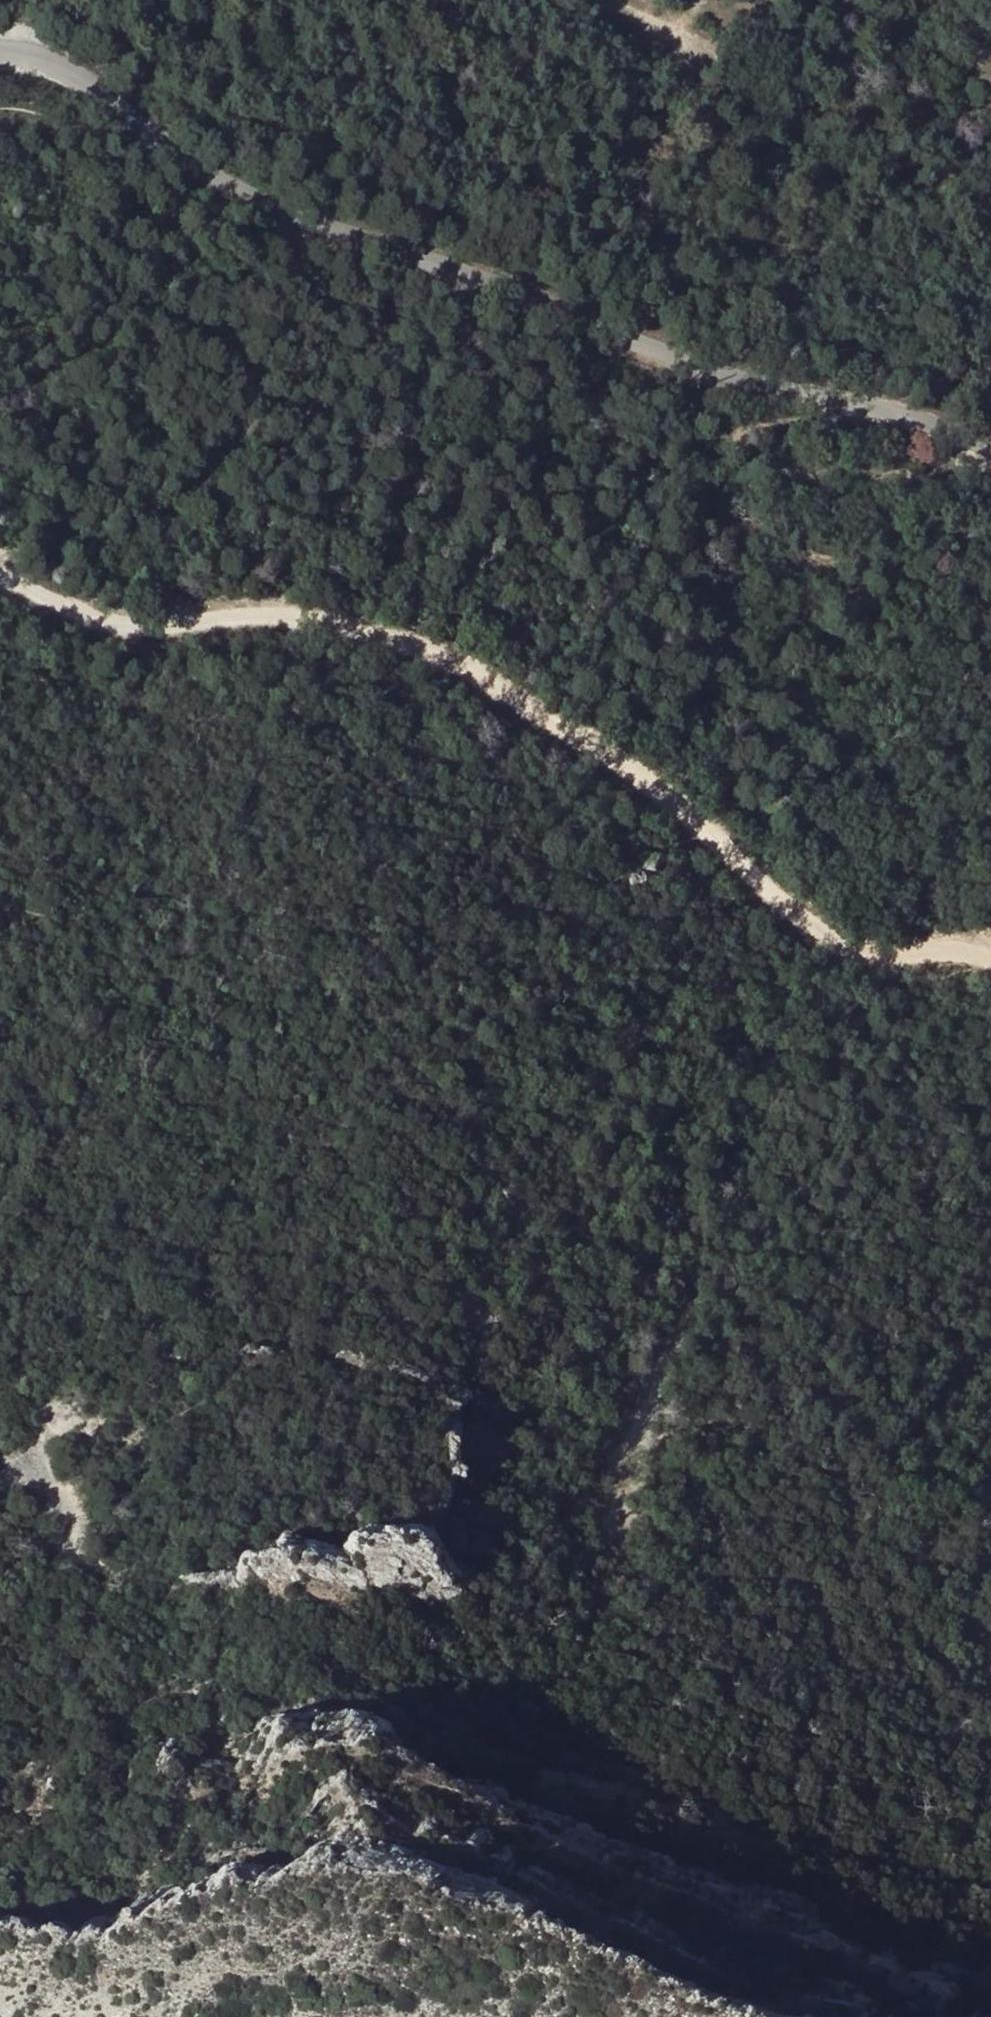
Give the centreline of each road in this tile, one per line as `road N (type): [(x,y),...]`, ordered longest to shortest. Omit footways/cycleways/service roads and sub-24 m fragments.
road 1 (track): [(990,964),(976,955),(886,962),(837,951),(672,804),(484,681),(353,628),(244,615),(109,620),(0,574)]
road 2 (residential): [(0,51),(37,56),(93,80),(199,170),(290,220),(405,254),(758,384),(949,433),(990,455)]

